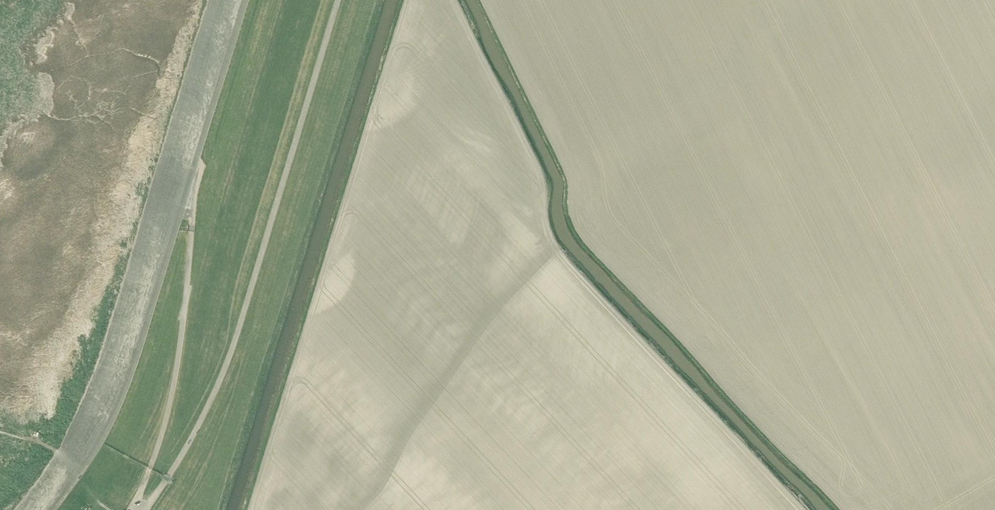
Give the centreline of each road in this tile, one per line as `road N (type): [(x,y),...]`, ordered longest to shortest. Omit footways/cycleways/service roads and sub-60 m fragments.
road 1 (unclassified): [(145,509),(226,364),(337,0)]

